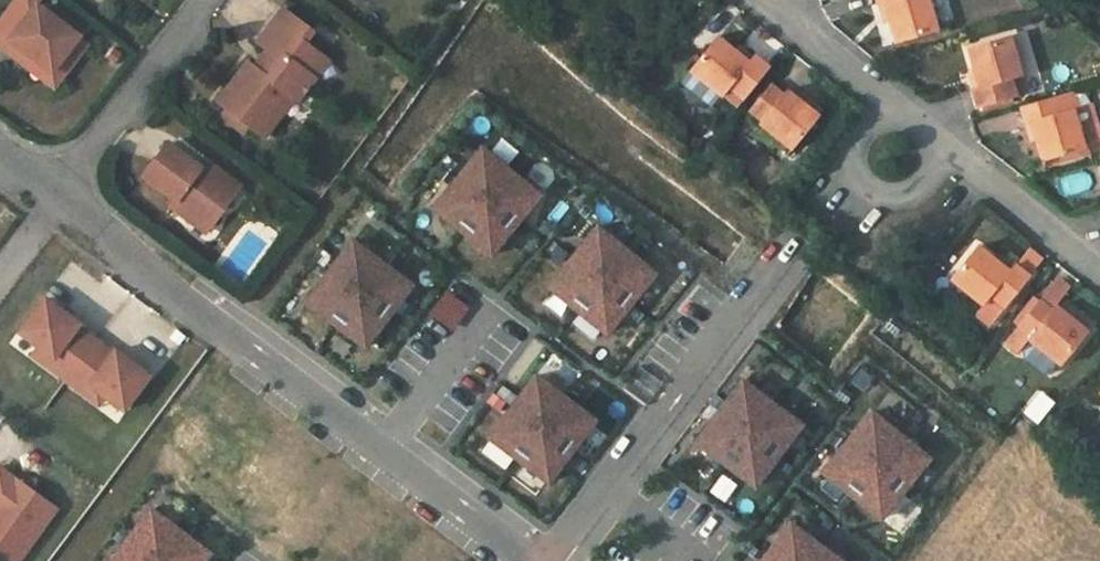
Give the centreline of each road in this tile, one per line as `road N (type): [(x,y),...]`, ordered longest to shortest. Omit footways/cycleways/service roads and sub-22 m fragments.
road 1 (residential): [(52,189),(388,451)]
road 2 (residential): [(545,560),(780,262)]
road 3 (residential): [(204,0),(52,189)]
road 4 (residential): [(890,102),(860,137),(856,174),(887,197),(924,183),(950,151)]
road 5 (residential): [(1099,269),(950,151)]
road 6 (residential): [(388,451),(530,560)]
road 7 (residential): [(388,451),(486,321)]
road 8 (residential): [(890,102),(765,4)]

